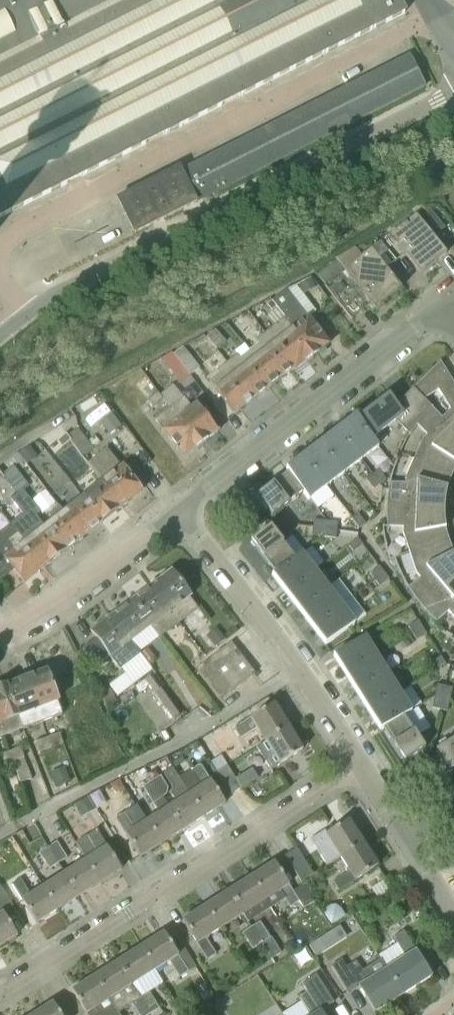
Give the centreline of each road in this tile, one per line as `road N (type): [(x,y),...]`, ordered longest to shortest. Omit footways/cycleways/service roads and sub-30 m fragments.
road 1 (residential): [(361,766),(0,993)]
road 2 (residential): [(178,513),(444,312)]
road 3 (residential): [(361,766),(299,669),(178,513)]
road 4 (residential): [(0,635),(69,596),(178,513)]

